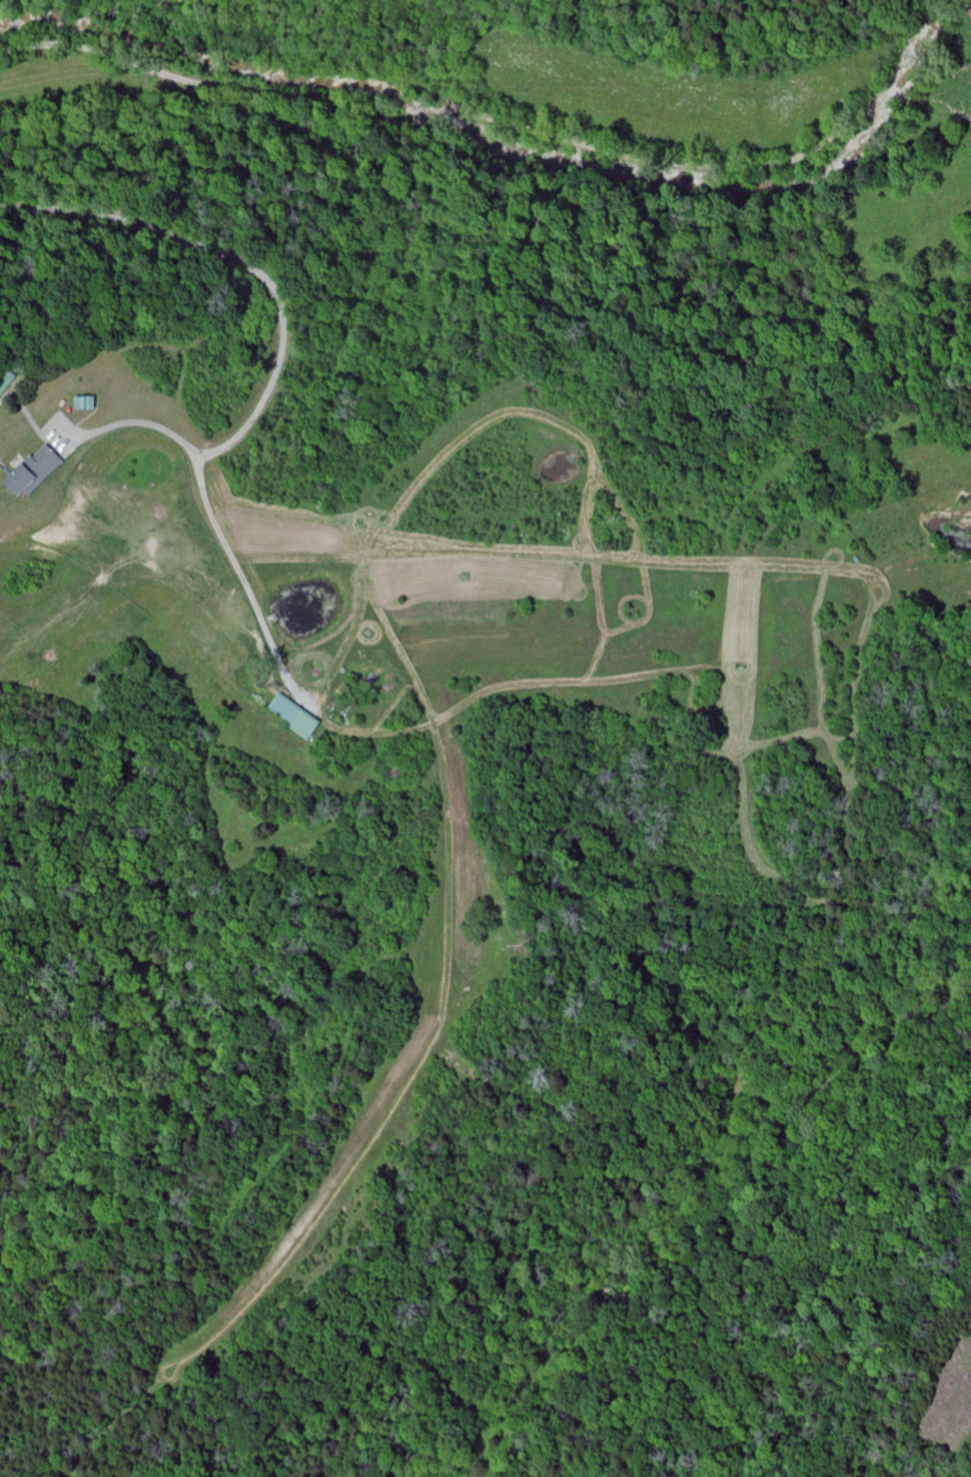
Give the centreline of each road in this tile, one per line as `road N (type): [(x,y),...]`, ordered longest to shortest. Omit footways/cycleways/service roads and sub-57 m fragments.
road 1 (residential): [(0,55),(79,49),(190,84),(392,123),(472,117),(642,160),(745,167),(811,150),(905,75),(945,0)]

